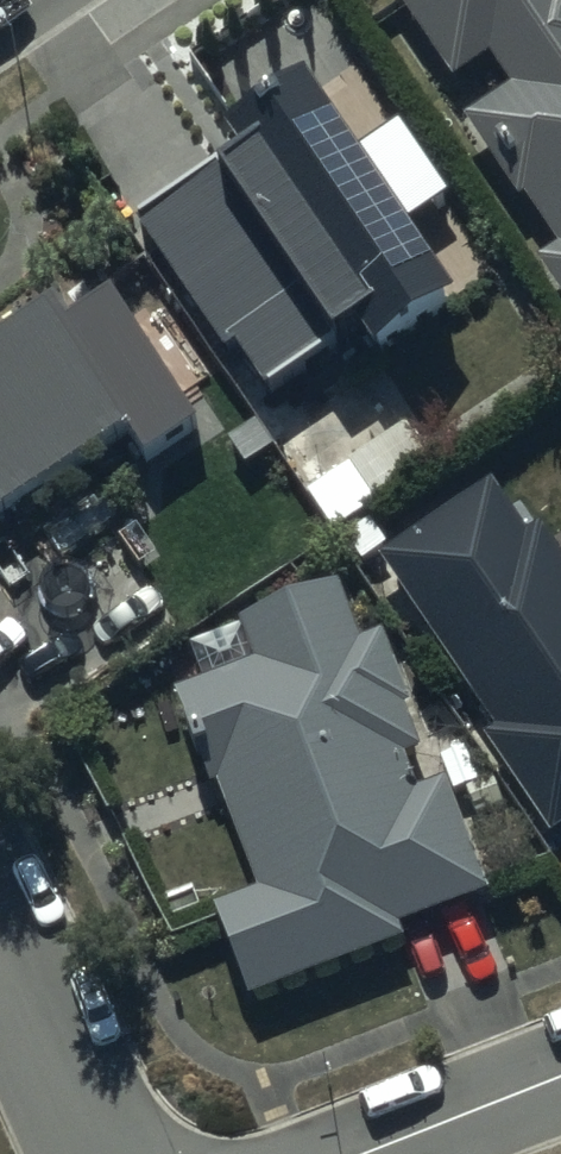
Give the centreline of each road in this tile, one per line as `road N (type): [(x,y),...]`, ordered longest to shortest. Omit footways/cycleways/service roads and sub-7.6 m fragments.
road 1 (residential): [(0,936),(99,1153)]
road 2 (residential): [(359,1153),(560,1077)]

